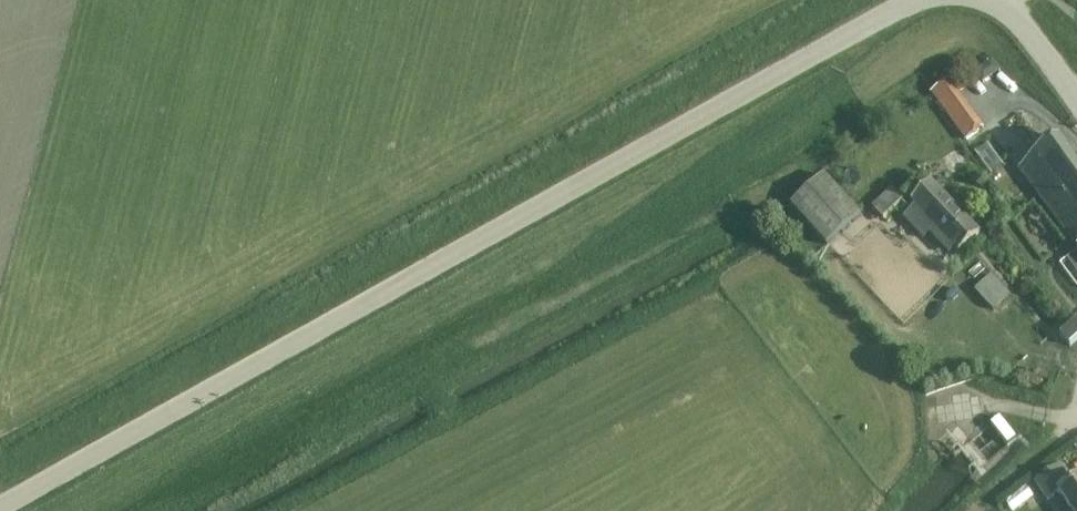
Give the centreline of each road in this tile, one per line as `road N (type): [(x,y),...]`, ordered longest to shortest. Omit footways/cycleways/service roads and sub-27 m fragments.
road 1 (unclassified): [(0,509),(920,0)]
road 2 (track): [(905,8),(838,71),(546,285),(520,321),(177,510)]
road 3 (track): [(748,194),(902,332),(1076,355)]
road 4 (track): [(520,321),(826,150)]
road 5 (unclassified): [(980,0),(1025,29),(1076,104)]

